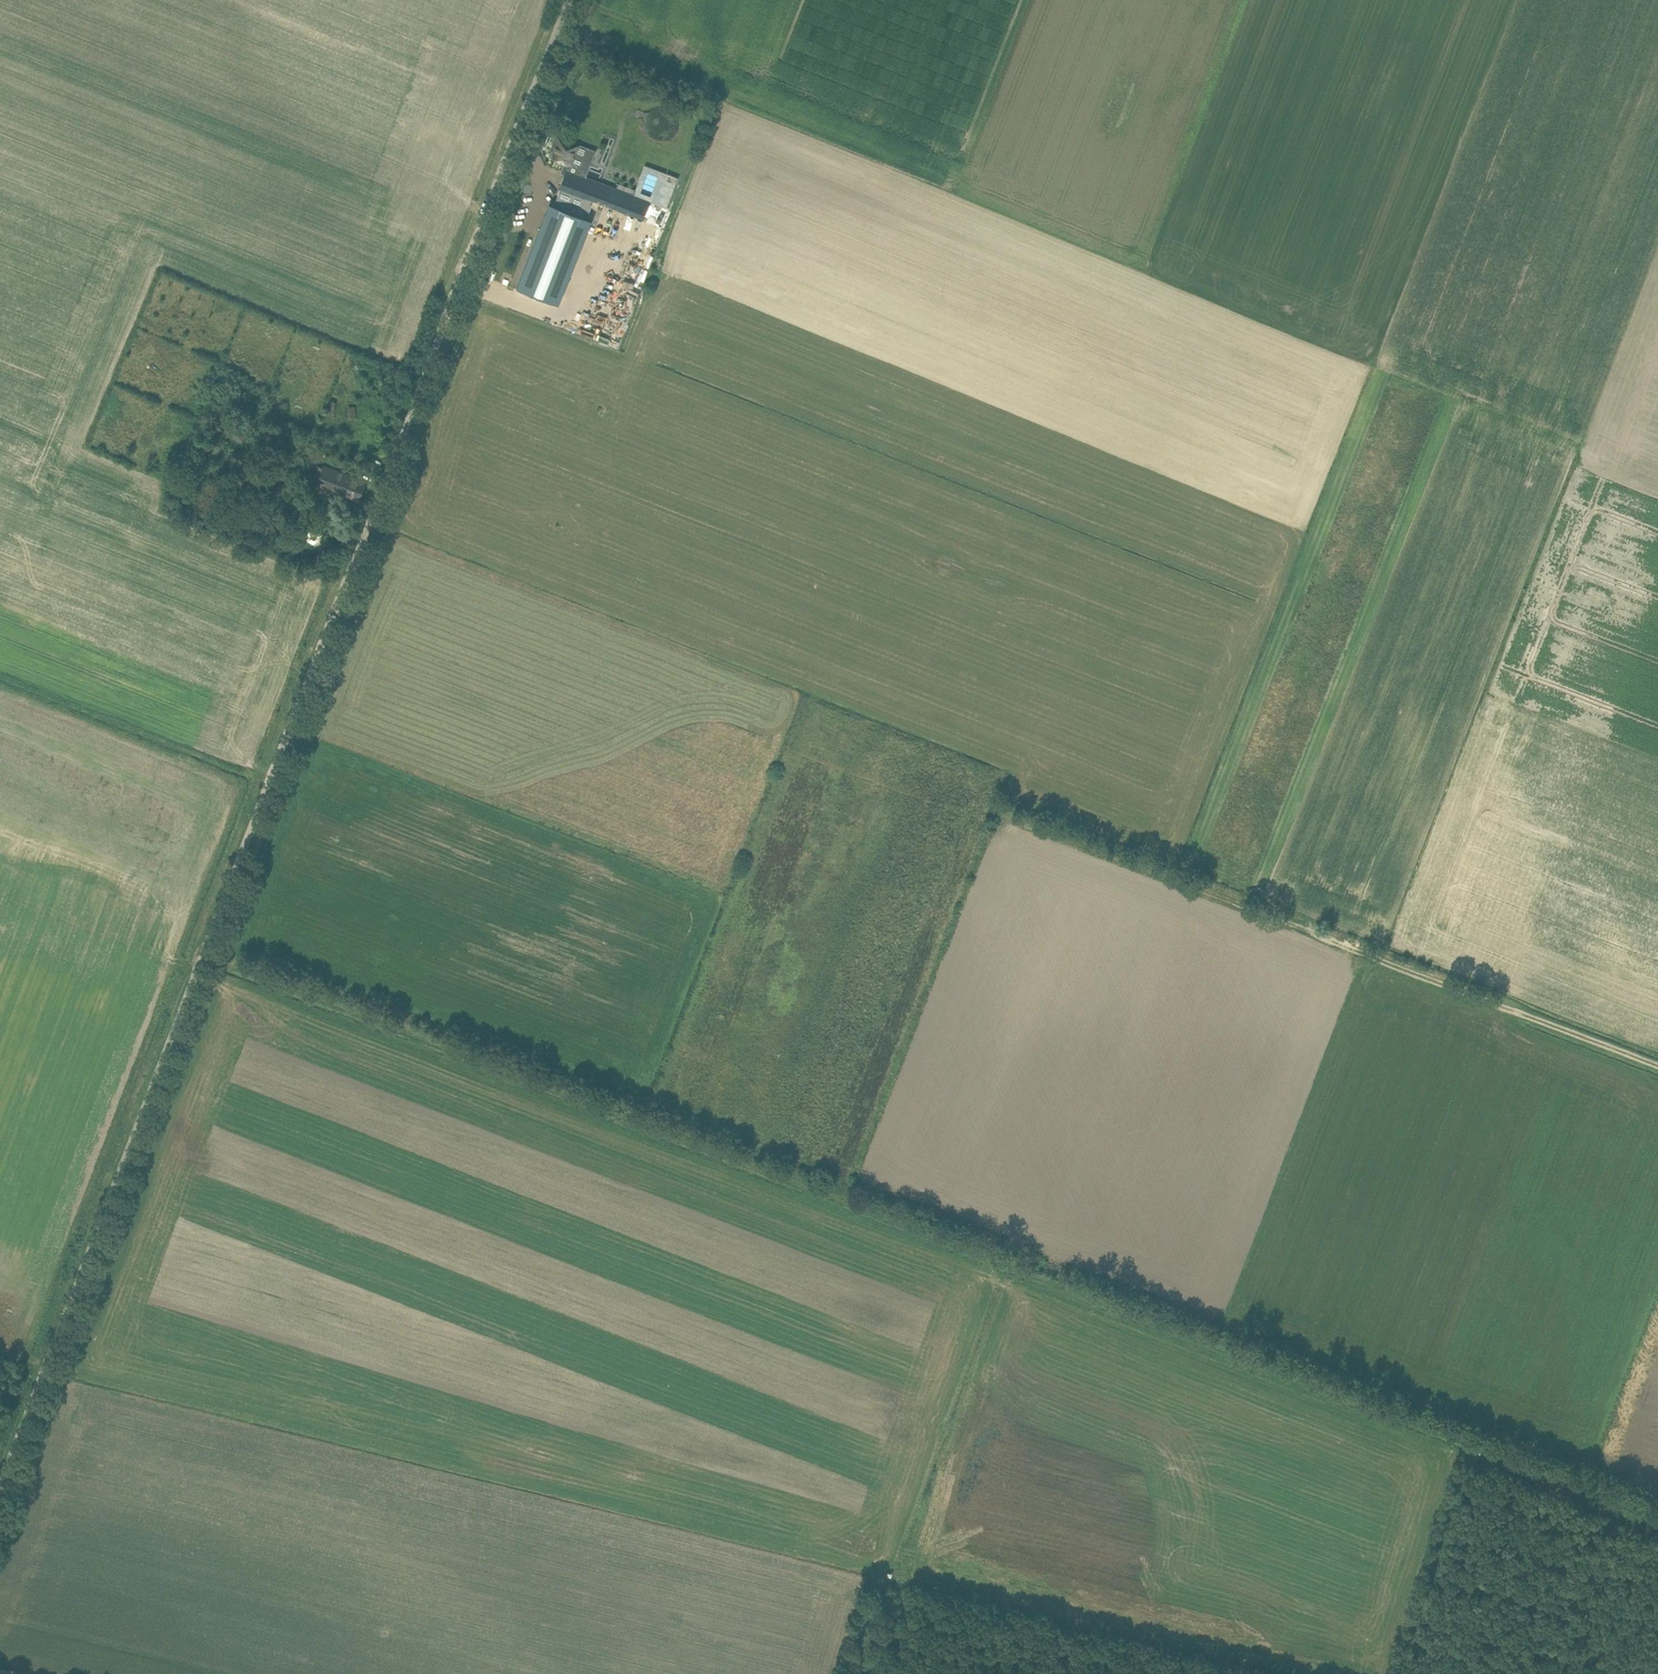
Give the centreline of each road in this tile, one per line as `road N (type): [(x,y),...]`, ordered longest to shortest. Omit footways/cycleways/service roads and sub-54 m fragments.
road 1 (unclassified): [(0,1493),(566,0)]

